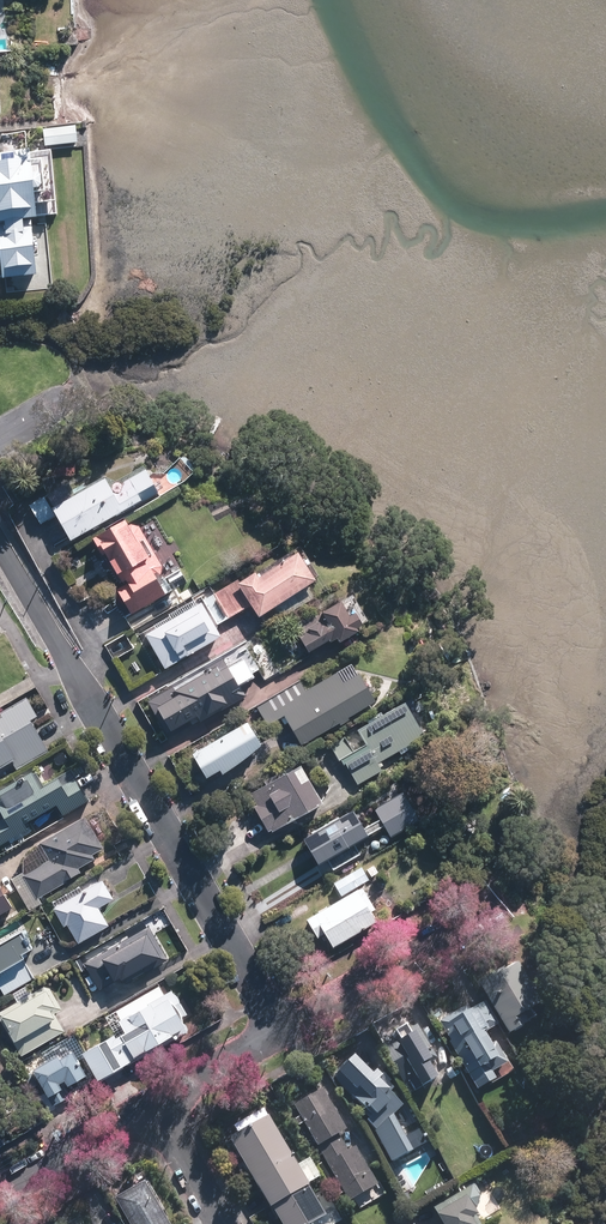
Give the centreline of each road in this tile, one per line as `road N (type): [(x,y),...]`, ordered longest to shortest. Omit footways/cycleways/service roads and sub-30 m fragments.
road 1 (residential): [(0,541),(277,1033)]
road 2 (residential): [(495,910),(277,1033)]
road 3 (residential): [(153,1104),(0,1193)]
road 4 (residential): [(277,1033),(153,1104)]
road 5 (residential): [(153,1104),(224,1223)]

